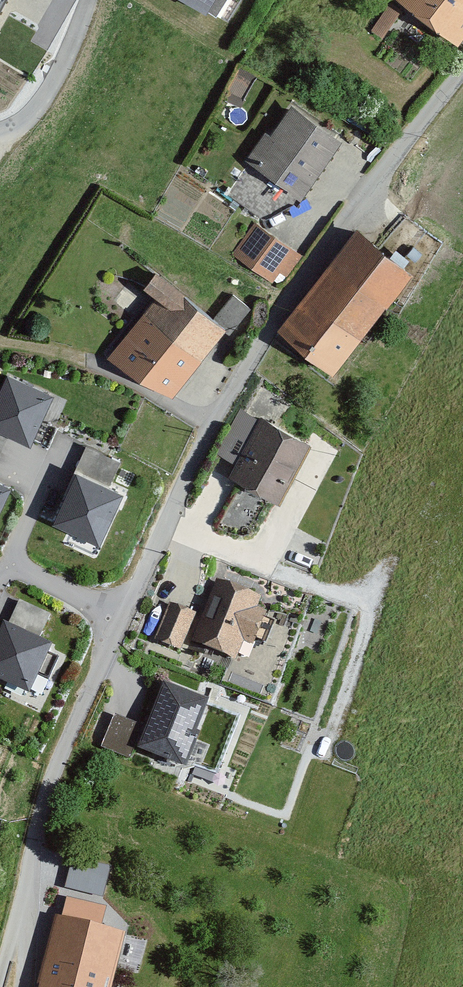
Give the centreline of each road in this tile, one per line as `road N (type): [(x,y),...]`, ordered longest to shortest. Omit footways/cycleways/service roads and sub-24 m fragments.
road 1 (residential): [(462,64),(305,279),(174,493),(50,786),(16,911)]
road 2 (residential): [(0,132),(63,72),(90,0)]

